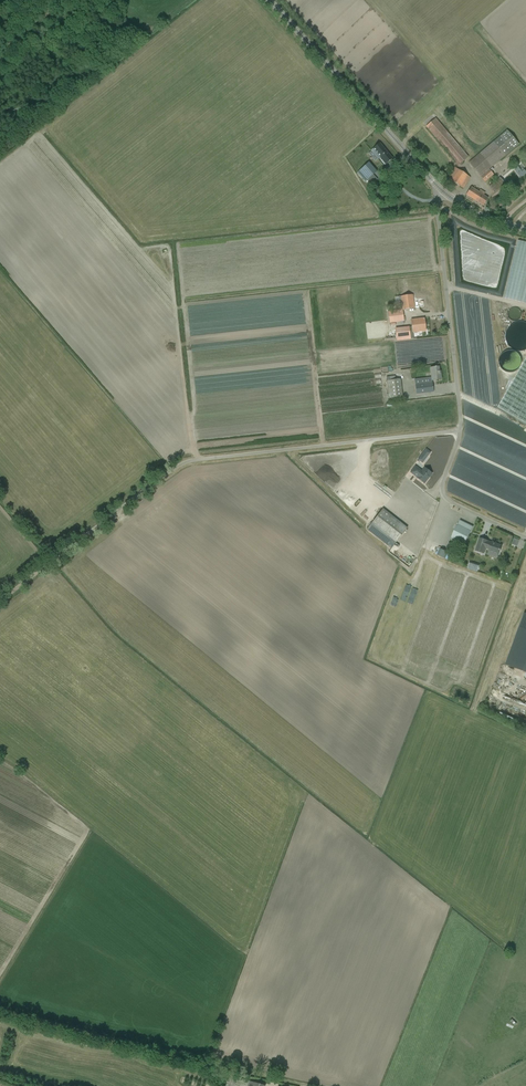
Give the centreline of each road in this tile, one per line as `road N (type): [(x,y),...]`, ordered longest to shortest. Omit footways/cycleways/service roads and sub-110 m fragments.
road 1 (unclassified): [(525,535),(440,492),(459,416),(433,183)]
road 2 (track): [(0,1014),(270,1082)]
road 3 (track): [(206,459),(185,462),(0,601)]
road 4 (tertiary): [(433,183),(268,0)]

